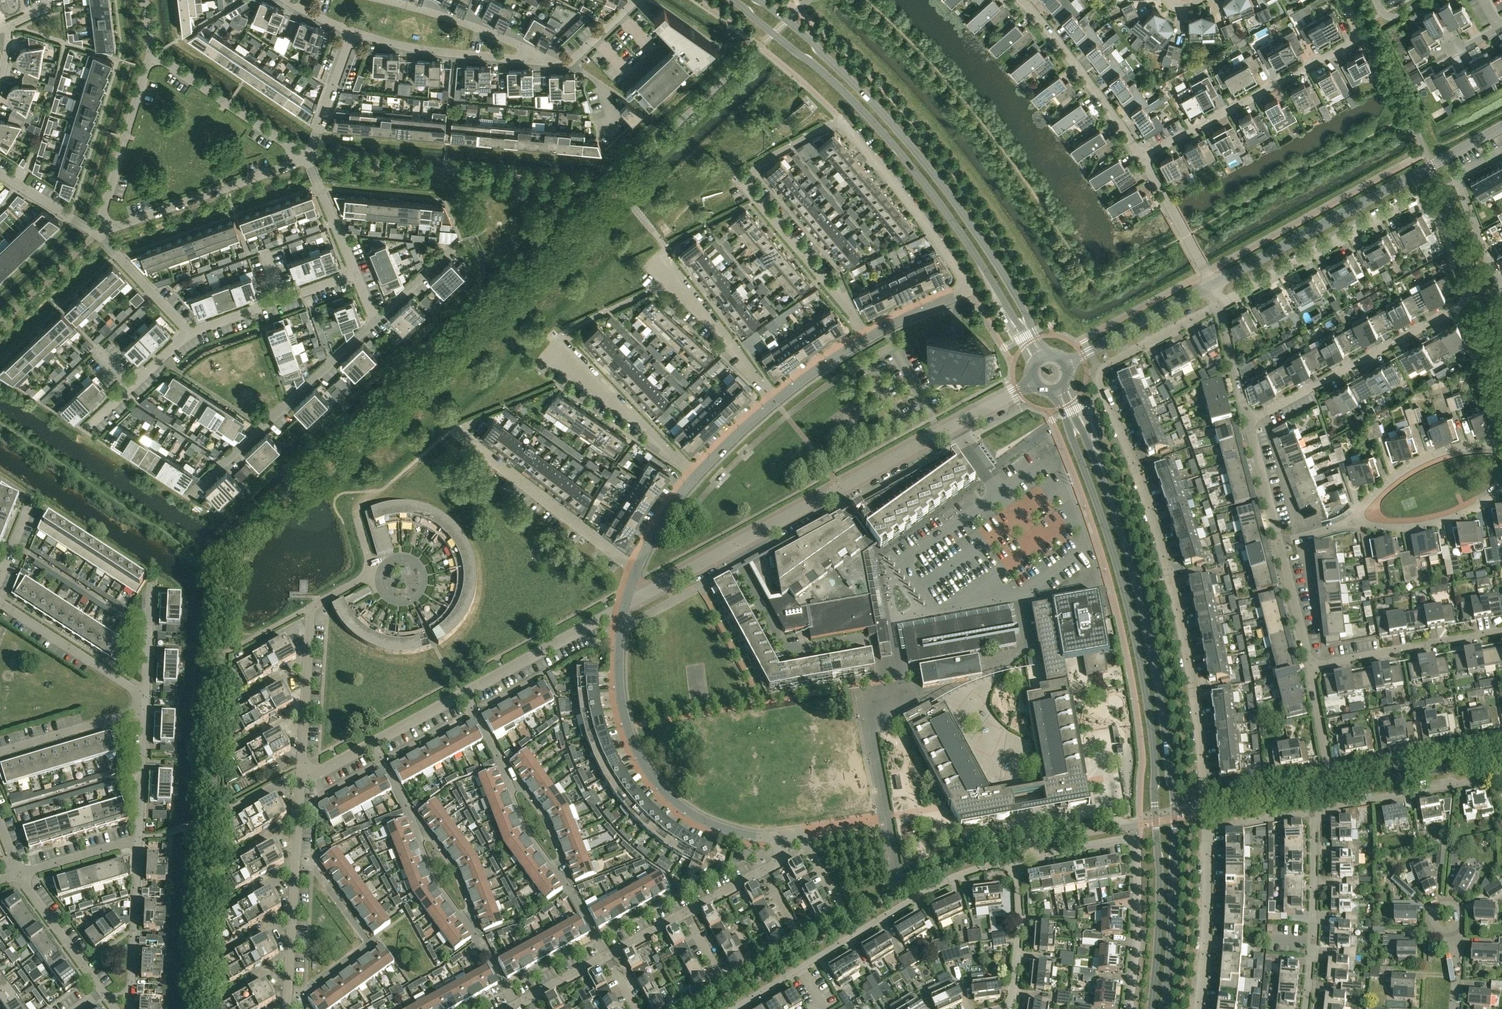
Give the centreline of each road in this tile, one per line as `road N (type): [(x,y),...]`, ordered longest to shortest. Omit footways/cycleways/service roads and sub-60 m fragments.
road 1 (tertiary): [(1164,1008),(1176,845),(1156,673),(1115,515),(1062,387)]
road 2 (tertiary): [(1052,391),(1115,558),(1149,715),(1160,877),(1151,1008)]
road 3 (residential): [(1204,797),(1174,600),(1096,375),(1218,304)]
road 4 (tertiary): [(733,0),(841,88),(904,158),(1038,358)]
road 5 (tertiary): [(1046,354),(982,242),(907,141),(811,41),(758,0)]
road 6 (residential): [(1248,422),(1469,300),(1431,205),(1414,196)]
road 7 (residential): [(695,476),(658,437),(543,355),(573,327),(678,279)]
road 8 (residential): [(730,549),(1017,392)]
road 9 (residential): [(869,337),(971,291),(841,120)]
road 10 (residential): [(732,1008),(952,878),(1015,860)]
road 11 (residential): [(624,605),(622,713),(650,776),(702,818),(774,837)]
road 12 (residential): [(869,337),(747,187),(764,161),(841,120)]
road 13 (residential): [(1141,156),(1362,39),(1344,0)]
road 14 (residential): [(1015,860),(1135,842),(1129,1008)]
road 15 (residential): [(1198,1008),(1206,831),(1312,812)]
road 16 (residential): [(375,321),(188,496)]
road 17 (unclassified): [(1213,286),(1431,165)]
road 18 (residential): [(300,781),(311,607),(369,569)]
road 19 (residential): [(287,1008),(300,781)]
road 20 (residential): [(96,234),(308,159)]
road 21 (residential): [(1218,304),(1414,196)]
road 22 (residential): [(637,568),(463,436)]
road 23 (residential): [(867,641),(790,654),(730,549)]
road 24 (residential): [(1141,156),(1022,0)]
road 25 (residential): [(1501,631),(1310,667)]
road 26 (residential): [(1501,777),(1312,812)]
road 27 (residential): [(308,159),(151,55)]
road 28 (residential): [(96,234),(151,55)]
road 29 (residential): [(539,62),(355,32)]
road 30 (residential): [(464,696),(624,605)]
road 31 (residential): [(188,334),(355,274)]
road 32 (residential): [(1330,774),(1501,743)]
road 33 (residential): [(1354,521),(1407,467),(1452,448),(1501,447)]
road 34 (residential): [(539,62),(521,46),(379,0)]
road 35 (residential): [(0,604),(145,697)]
road 36 (residential): [(1501,150),(1454,177),(1498,285)]
road 37 (residential): [(1067,365),(1213,286)]
road 38 (residential): [(782,398),(678,279)]
road 39 (residential): [(1354,521),(1393,528),(1440,522),(1501,489)]
road 40 (residential): [(0,753),(144,711)]
road 41 (residential): [(1213,286),(1141,156)]
road 42 (residential): [(1011,1006),(1020,920),(1015,860)]
road 43 (residential): [(133,984),(140,838)]
road 44 (residential): [(103,991),(21,873)]
road 45 (residential): [(84,430),(188,334)]
road 46 (residential): [(188,334),(96,234)]
road 47 (residential): [(308,159),(355,32)]
road 48 (residential): [(380,572),(407,557),(421,567),(425,583),(404,603),(388,599),(379,580)]
road 49 (residential): [(1310,667),(1279,542)]
road 50 (residential): [(476,929),(436,882),(415,819)]
road 51 (residential): [(1204,797),(1330,774)]
road 52 (residential): [(1312,940),(1312,812)]
road 53 (residential): [(476,929),(454,867),(415,819)]
road 54 (residential): [(140,838),(144,711)]
road 55 (residential): [(355,274),(308,159)]
road 56 (residential): [(21,873),(140,838)]
road 57 (residential): [(1279,542),(1248,422)]
road 58 (residential): [(1248,422),(1218,304)]
road 59 (residential): [(624,605),(730,549)]

